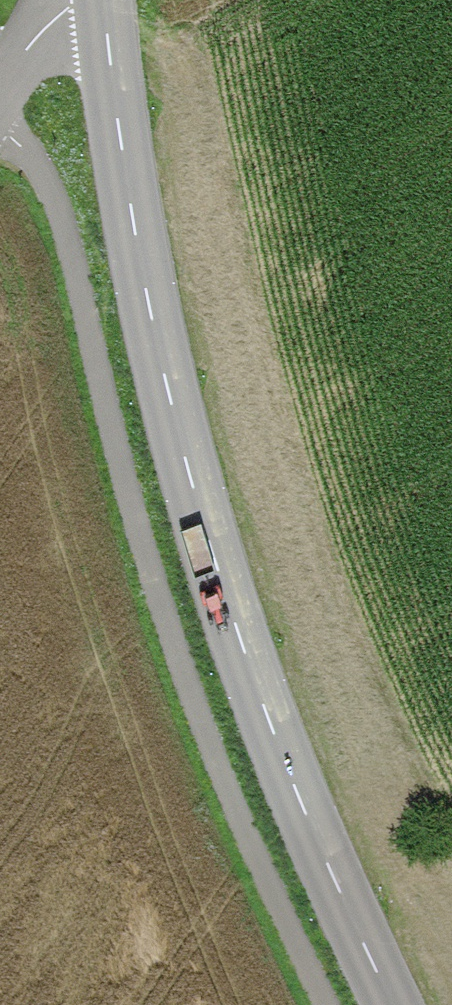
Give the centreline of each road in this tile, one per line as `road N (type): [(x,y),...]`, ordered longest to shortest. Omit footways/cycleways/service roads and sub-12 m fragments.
road 1 (tertiary): [(389,1004),(293,790),(178,452),(144,293),(102,0)]
road 2 (track): [(0,123),(33,164),(53,208),(82,359),(146,584),(226,816),(316,1004)]
road 3 (unclassified): [(0,84),(48,24),(90,0)]

